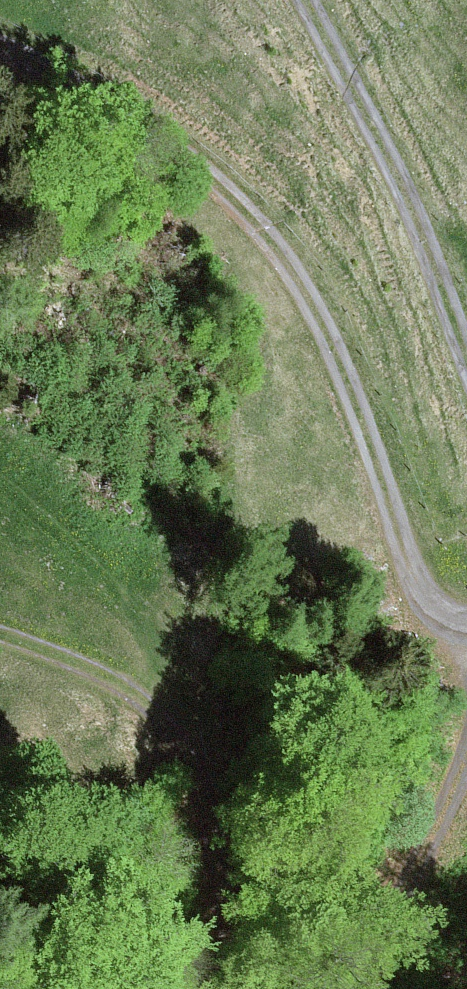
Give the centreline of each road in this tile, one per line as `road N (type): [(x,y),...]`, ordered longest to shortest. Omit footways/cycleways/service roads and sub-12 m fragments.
road 1 (track): [(466,628),(433,609),(418,579),(292,261),(195,161),(52,66),(0,43)]
road 2 (track): [(0,632),(122,681),(166,718),(193,762),(214,843),(228,922),(226,988)]
road 3 (track): [(305,0),(403,189),(466,351)]
road 4 (track): [(466,764),(357,988)]

